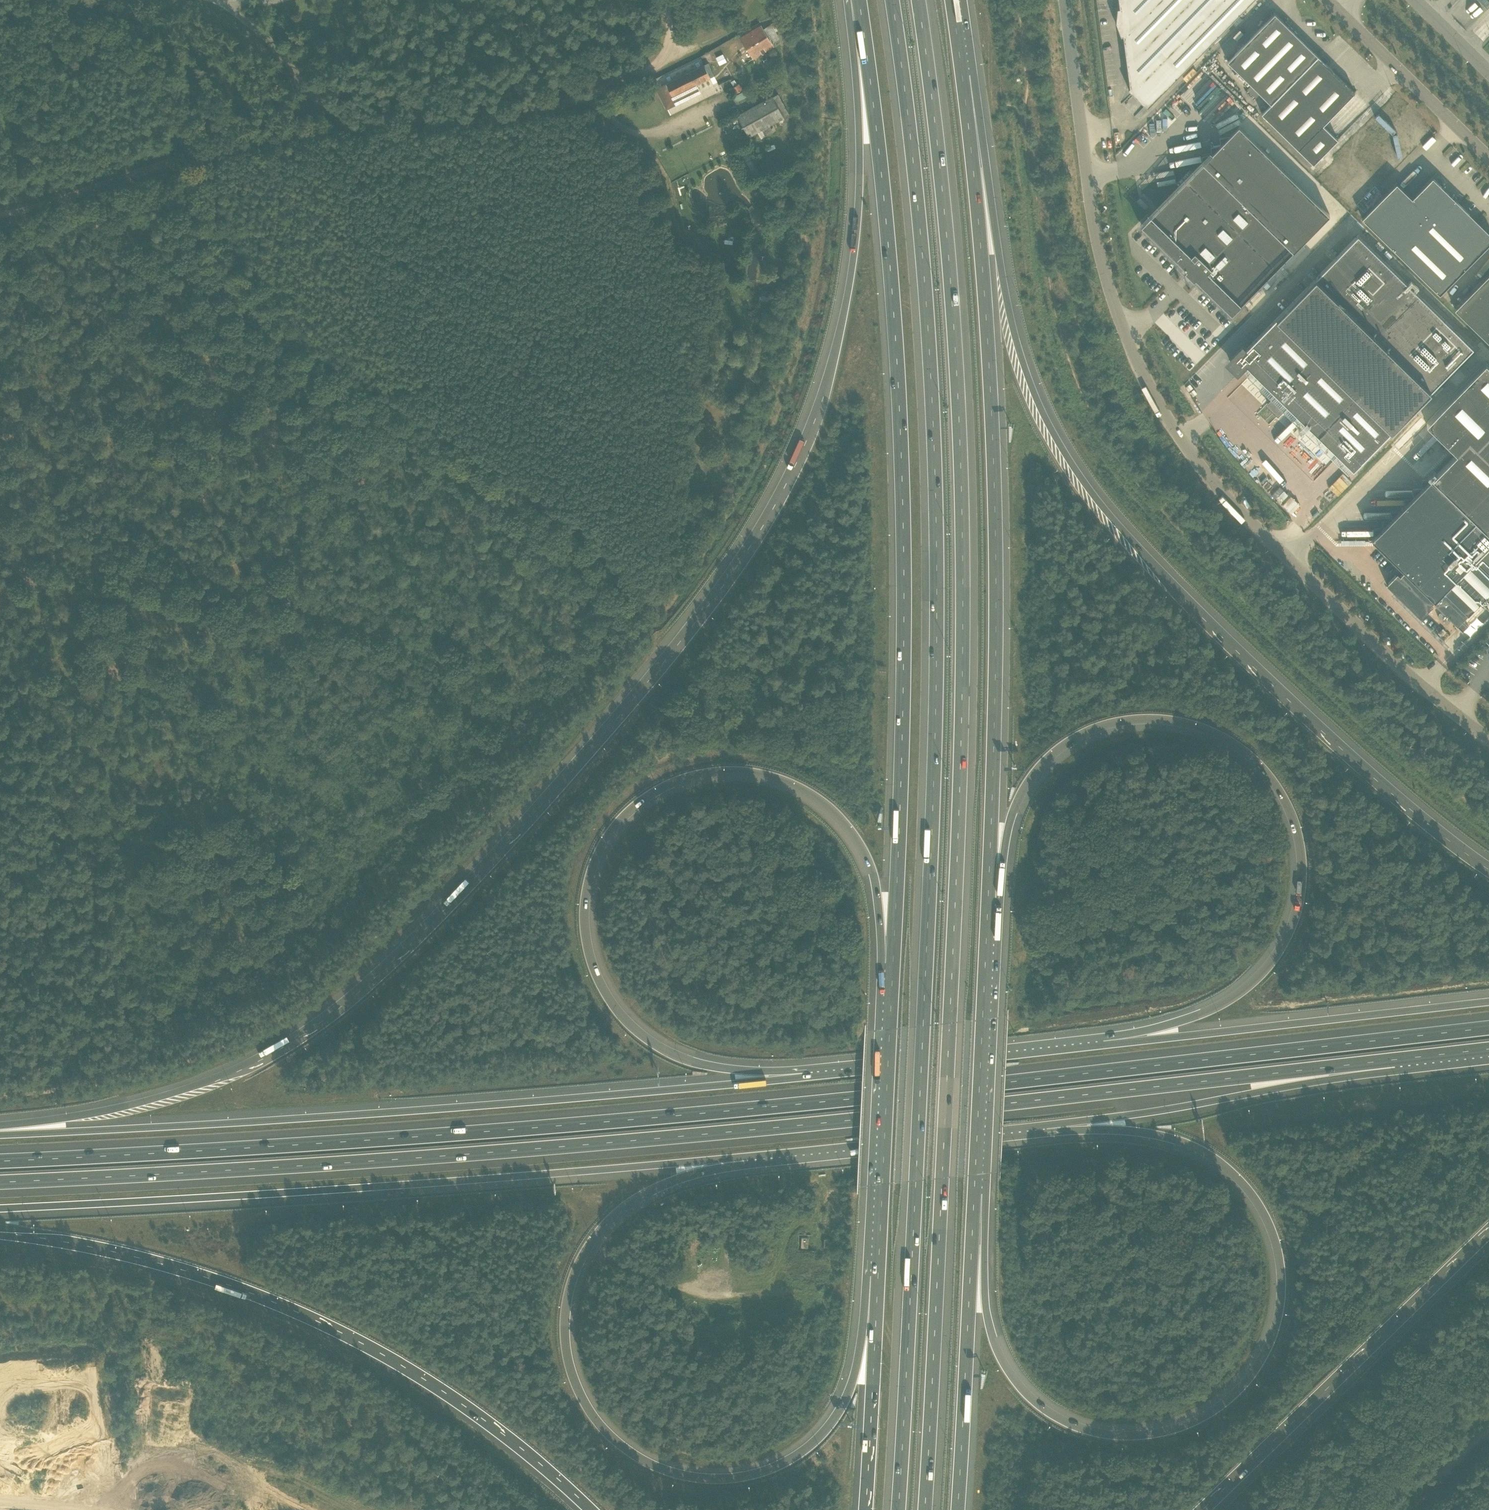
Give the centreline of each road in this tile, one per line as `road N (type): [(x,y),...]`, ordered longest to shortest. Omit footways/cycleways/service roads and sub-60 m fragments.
road 1 (motorway): [(857,0),(853,260),(829,375),(796,465),(737,567),(680,643),(460,894),(341,1008),(264,1059),(182,1090),(98,1113),(0,1126)]
road 2 (motorway): [(891,0),(922,255),(936,616),(898,1509)]
road 3 (motorway): [(927,1509),(962,628),(948,257),(917,0)]
road 4 (motorway): [(1488,1027),(767,1107),(0,1160)]
road 5 (motorway): [(0,1182),(772,1128),(1399,1062)]
road 6 (motorway): [(1488,869),(1346,754),(1199,613),(1094,497),(1048,427),(1018,353),(959,55)]
road 7 (motorway): [(859,0),(901,450),(893,964)]
road 8 (motorway): [(1047,1126),(1127,1129),(1187,1143),(1222,1165),(1259,1206),(1279,1264),(1275,1325),(1257,1365),(1220,1404),(1168,1430),(1113,1434),(1071,1423),(1034,1400),(1010,1373),(991,1330),(977,1173)]
road 9 (unclassified): [(1488,742),(1418,685),(1203,478),(1166,424),(1117,319),(1089,203),(1063,0)]
road 10 (motorway): [(991,898),(992,437),(959,55)]
road 11 (motorway): [(812,1074),(700,1064),(626,1022),(590,959),(583,923),(595,859),(619,819),(650,794),(698,775),(753,772),(802,788),(864,853),(893,964)]
road 12 (motorway): [(812,1074),(0,1132)]
road 13 (motorway): [(878,1276),(846,1396),(799,1453),(764,1471),(708,1478),(668,1470),(620,1445),(583,1400),(569,1365),(564,1325),(574,1271),(600,1229),(641,1195),(750,1158)]
road 14 (motorway): [(991,898),(1021,791),(1042,761),(1100,724),(1171,720),(1204,728),(1263,768),(1283,796),(1301,861),(1300,893),(1279,947),(1231,1000),(1100,1042)]
road 15 (motorway): [(0,1208),(750,1158)]
road 16 (motorway): [(0,1234),(133,1255),(306,1314),(456,1395),(600,1509)]
road 17 (track): [(359,128),(544,109),(769,13)]
road 18 (motorway): [(1208,1509),(1488,1233)]
road 19 (motorway): [(1488,999),(1100,1042)]
road 20 (motorway): [(1047,1126),(1224,1100),(1399,1062)]
road 21 (motorway): [(958,1509),(977,1173)]
road 22 (motorway): [(893,964),(878,1276)]
road 23 (motorway): [(750,1158),(1047,1126)]
road 24 (motorway): [(1100,1042),(812,1074)]
road 25 (track): [(86,193),(241,144),(359,128)]
road 26 (motorway): [(977,1173),(991,898)]
road 27 (motorway): [(878,1276),(866,1509)]
road 28 (unclassified): [(1325,0),(1488,160)]
road 29 (track): [(174,1509),(206,1483),(242,1472),(280,1474),(357,1509)]
road 30 (track): [(1393,1509),(1488,1406)]

